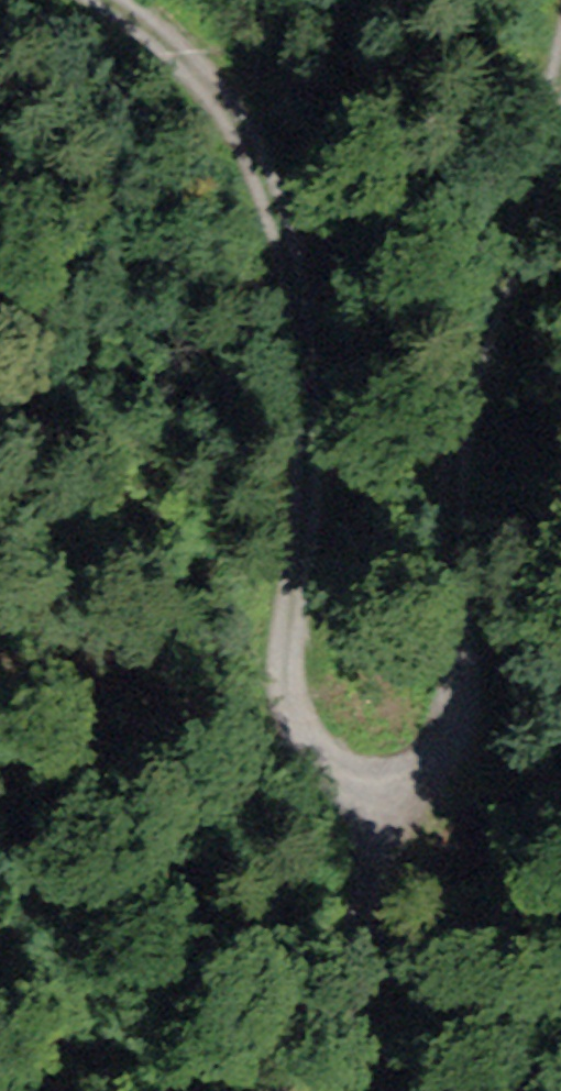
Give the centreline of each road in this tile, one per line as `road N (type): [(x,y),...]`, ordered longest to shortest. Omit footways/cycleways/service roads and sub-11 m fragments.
road 1 (track): [(560,100),(552,163),(466,392),(465,667),(424,753),(395,768),(362,770),(334,754),(298,715),(283,667),(307,362),(281,218),(210,76),(106,0)]
road 2 (track): [(362,770),(336,1090)]

